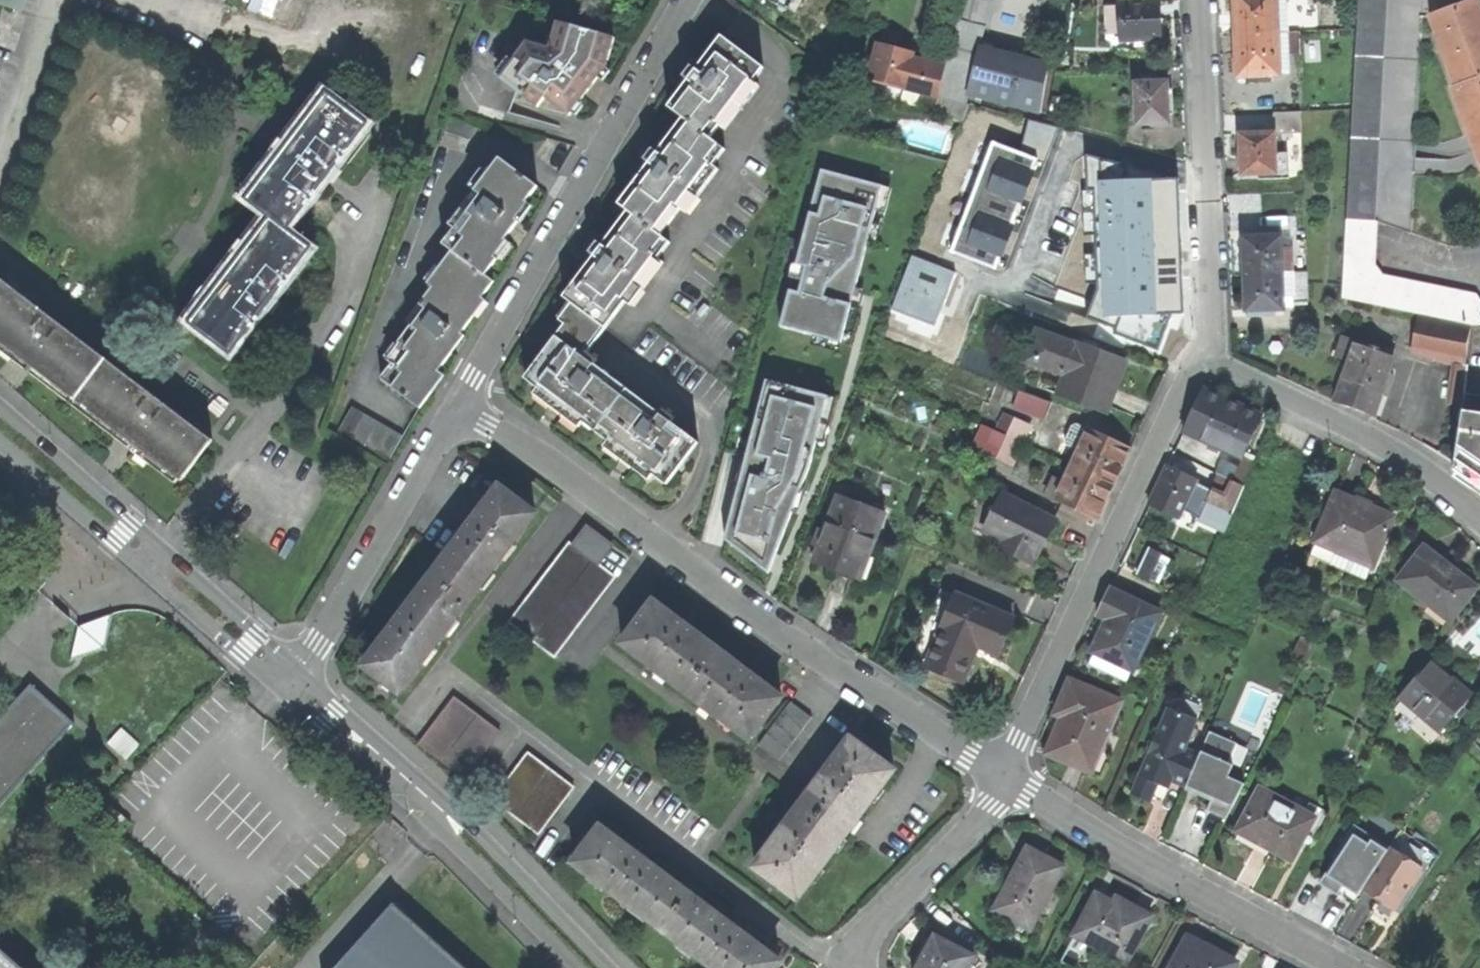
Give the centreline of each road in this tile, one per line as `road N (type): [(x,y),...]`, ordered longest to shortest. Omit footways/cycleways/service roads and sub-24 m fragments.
road 1 (residential): [(457,408),(527,448),(753,615),(1007,779)]
road 2 (residential): [(688,0),(457,408)]
road 3 (residential): [(1007,779),(1201,361)]
road 4 (residential): [(292,685),(259,638),(0,406)]
road 5 (residential): [(1007,779),(1137,861),(1339,967)]
road 6 (residential): [(0,446),(240,655),(292,685)]
road 7 (residential): [(1201,361),(1215,320),(1201,0)]
road 8 (residential): [(457,408),(292,685)]
road 9 (residential): [(1479,513),(1390,449),(1201,361)]
road 10 (residential): [(609,967),(521,876),(420,792)]
road 11 (residential): [(856,967),(862,942),(986,815),(1007,779)]
road 12 (residential): [(420,792),(452,839),(576,967)]
road 13 (residential): [(420,792),(292,685)]

